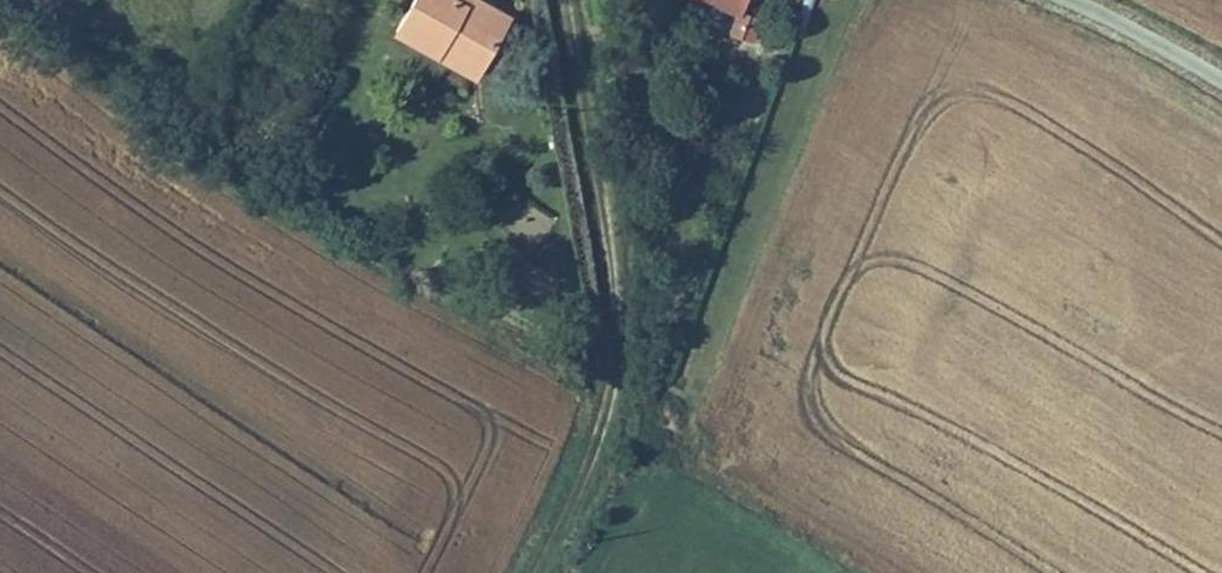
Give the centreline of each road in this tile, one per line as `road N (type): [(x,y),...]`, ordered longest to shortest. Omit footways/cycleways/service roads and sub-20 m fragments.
road 1 (track): [(570,0),(622,311),(620,369),(601,428),(527,572)]
road 2 (unclassified): [(1084,0),(1221,75)]

